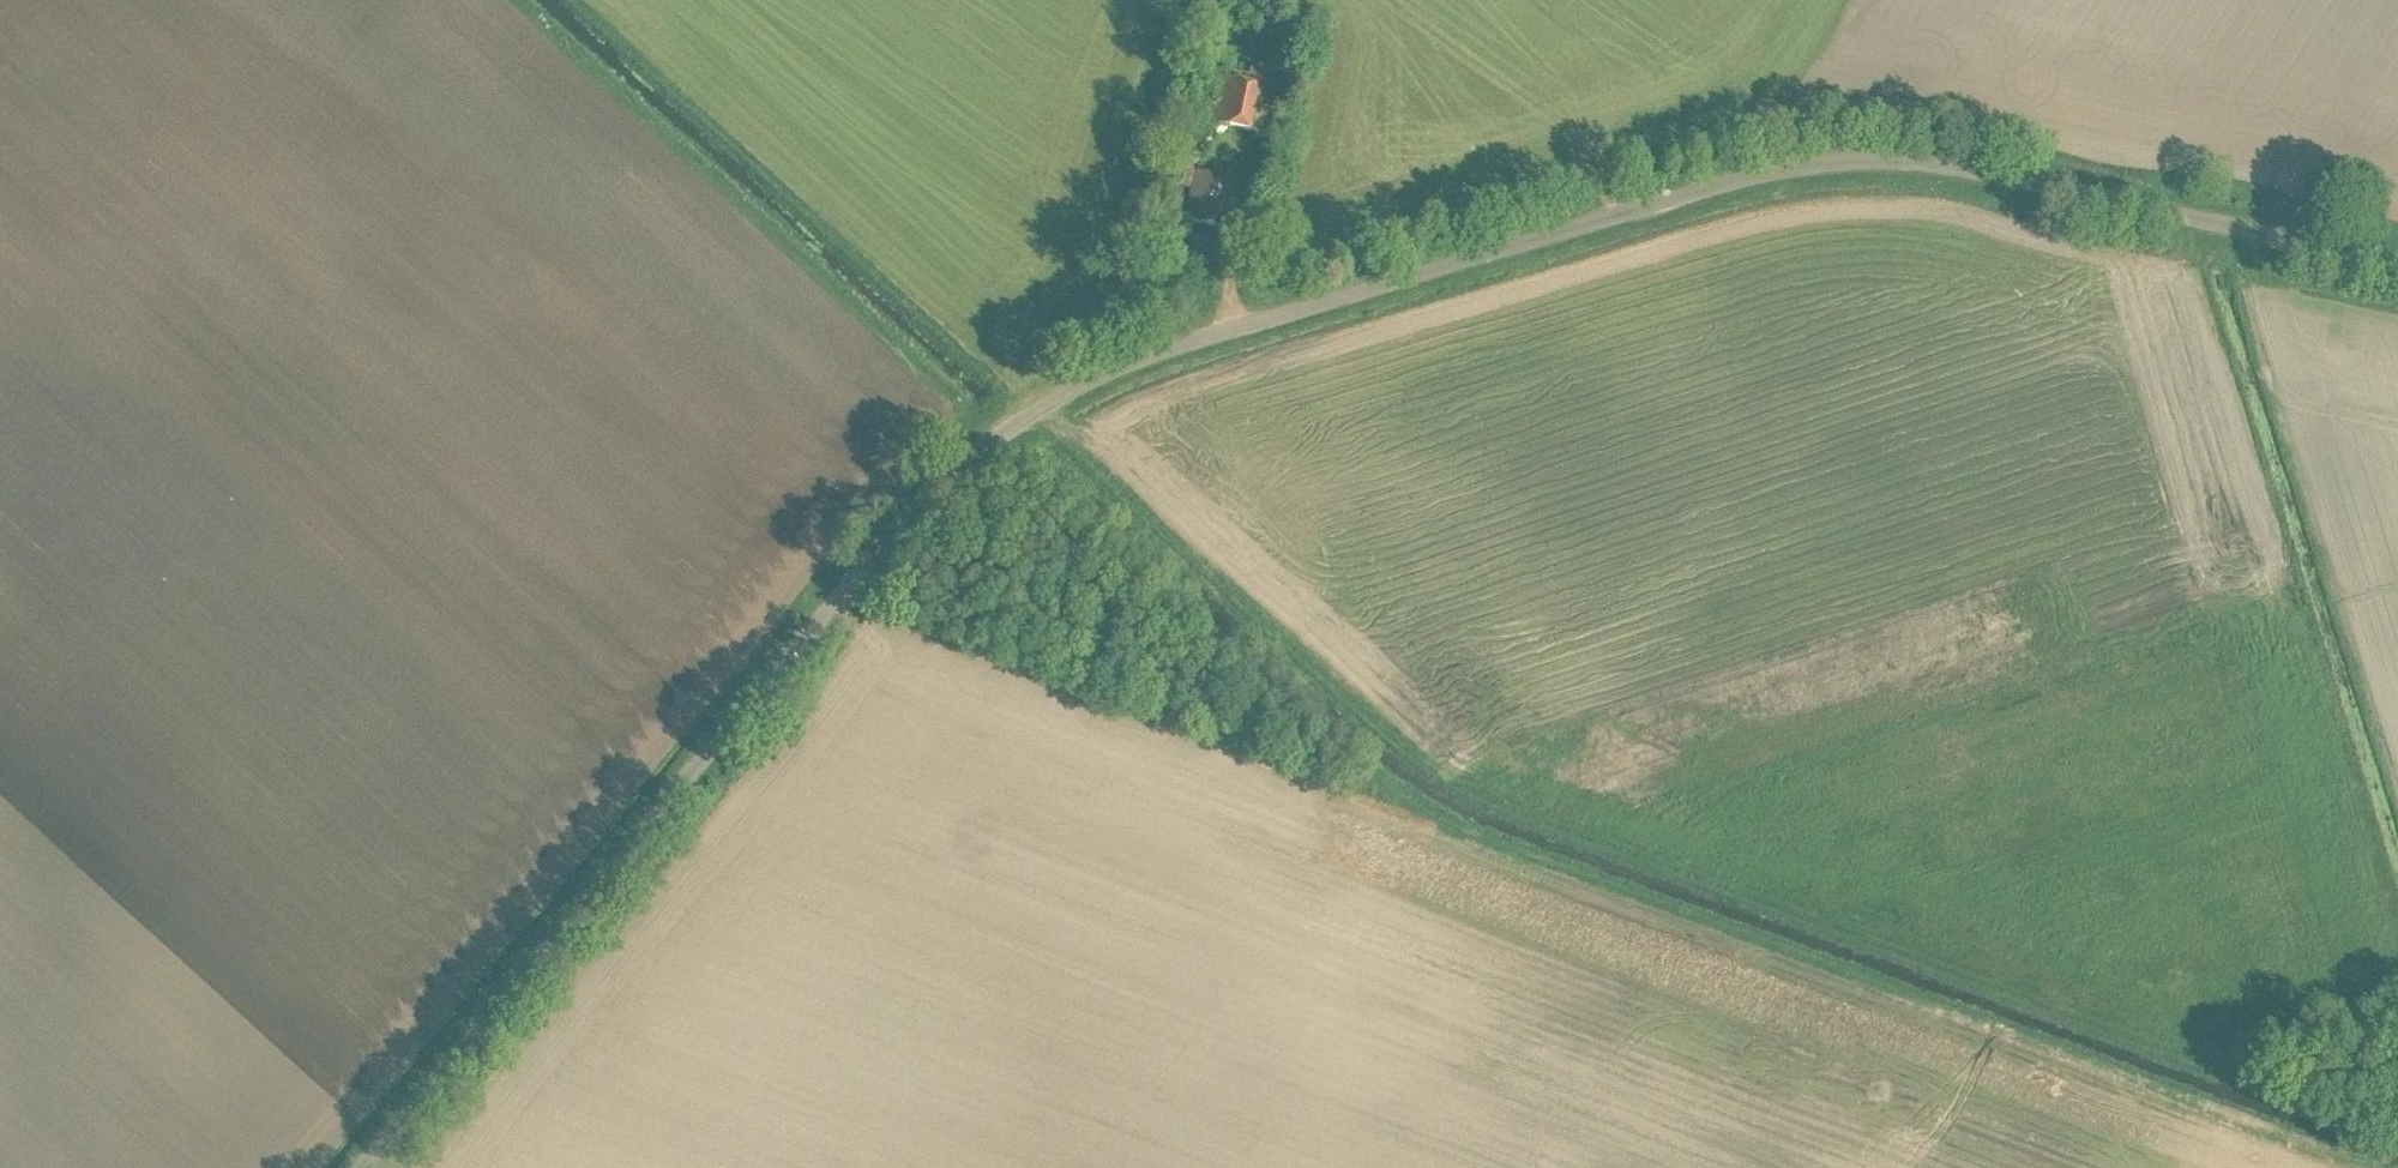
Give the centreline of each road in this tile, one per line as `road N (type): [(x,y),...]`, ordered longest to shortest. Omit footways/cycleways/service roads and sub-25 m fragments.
road 1 (unclassified): [(361,1167),(951,475),(1068,393),(1291,311),(1750,180),(1847,162),(1934,167),(2397,262)]

